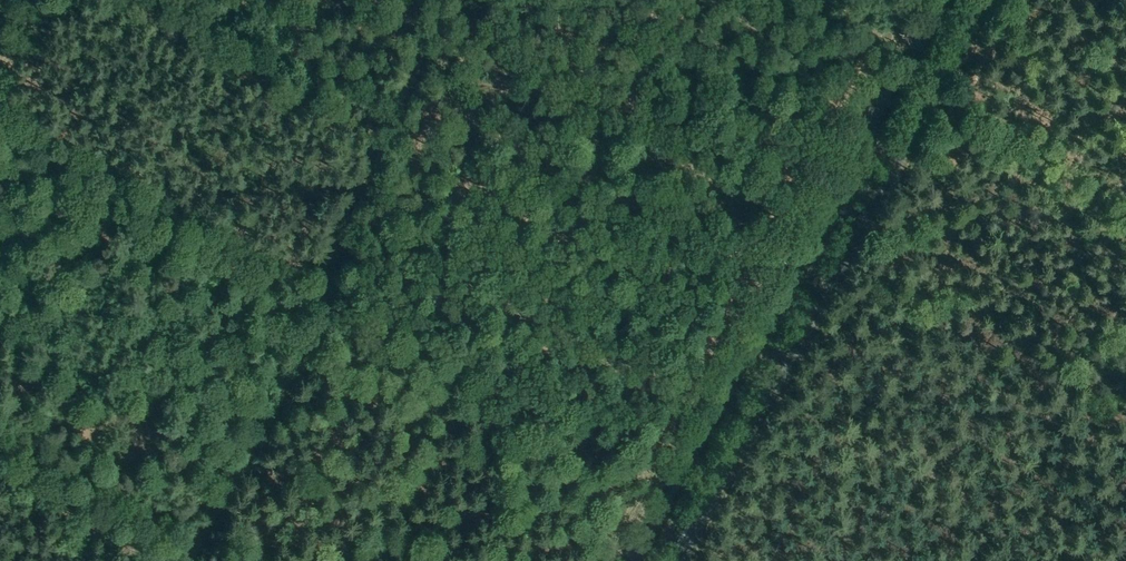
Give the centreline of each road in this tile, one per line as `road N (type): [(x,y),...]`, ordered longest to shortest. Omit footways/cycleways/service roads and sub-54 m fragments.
road 1 (track): [(915,0),(603,560)]
road 2 (unclassified): [(988,0),(678,560)]
road 3 (track): [(192,560),(317,325),(330,248),(446,0)]
road 4 (track): [(325,279),(0,103)]
road 5 (track): [(930,107),(1125,223)]

